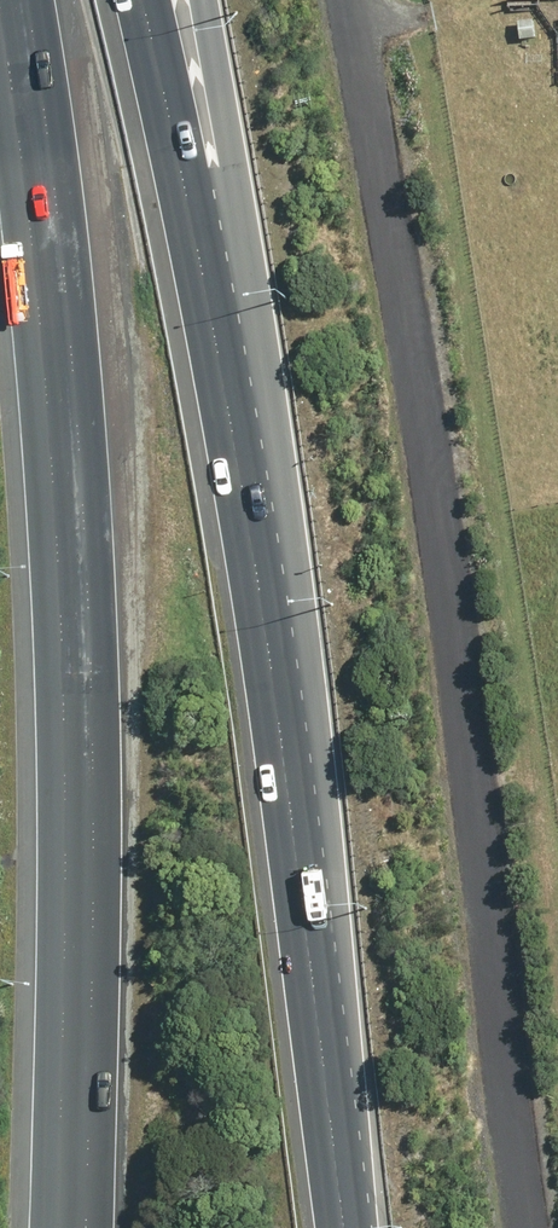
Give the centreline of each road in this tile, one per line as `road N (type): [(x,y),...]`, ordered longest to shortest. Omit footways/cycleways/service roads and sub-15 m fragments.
road 1 (unclassified): [(528,1227),(442,589),(348,0)]
road 2 (motorway): [(84,1227),(95,886),(88,618),(68,313),(27,0)]
road 3 (motorway): [(242,351),(353,1227)]
road 4 (motorway): [(144,0),(242,351)]
road 5 (motorway): [(203,0),(242,351)]

